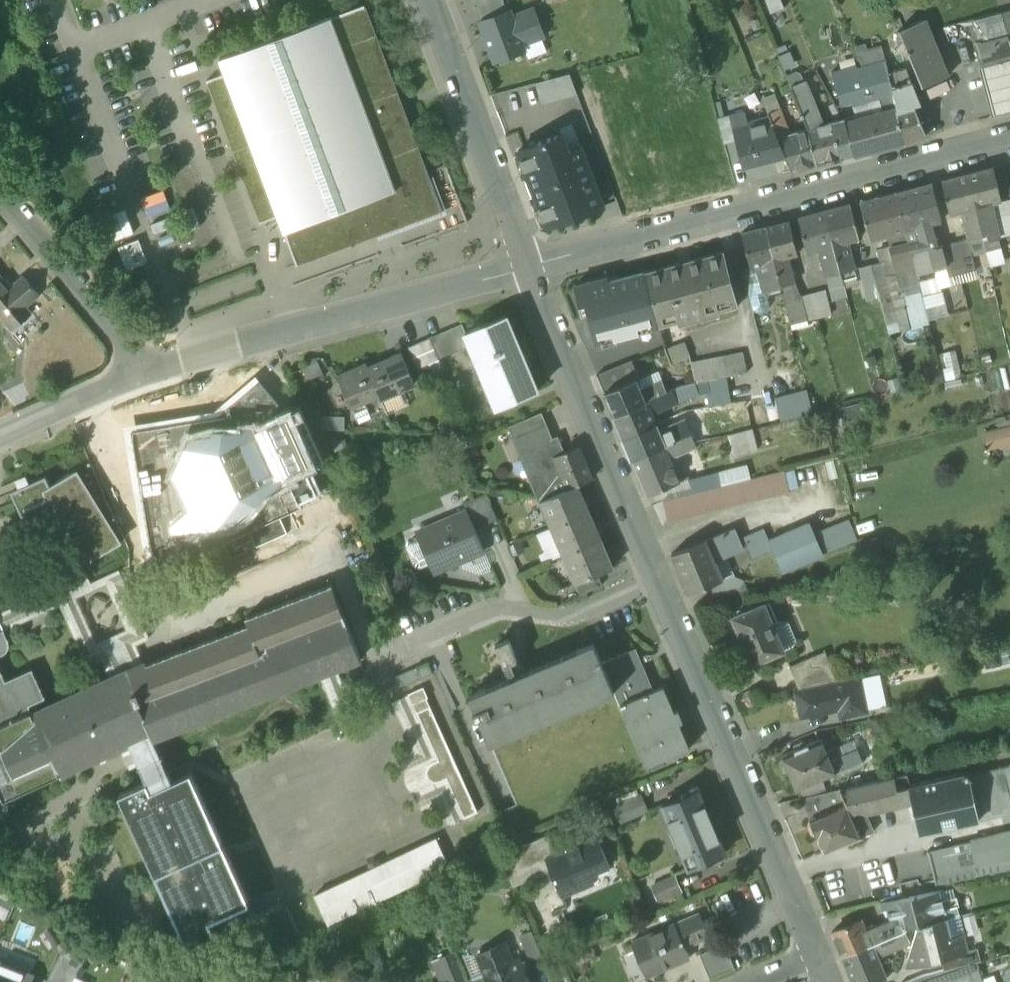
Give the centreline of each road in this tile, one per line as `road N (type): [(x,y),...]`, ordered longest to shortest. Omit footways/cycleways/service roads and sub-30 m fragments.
road 1 (residential): [(816,957),(530,266)]
road 2 (residential): [(1009,139),(530,266)]
road 3 (residential): [(148,367),(530,266)]
road 4 (residential): [(530,266),(435,0)]
road 5 (residential): [(0,188),(148,367)]
road 6 (residential): [(0,435),(148,367)]

